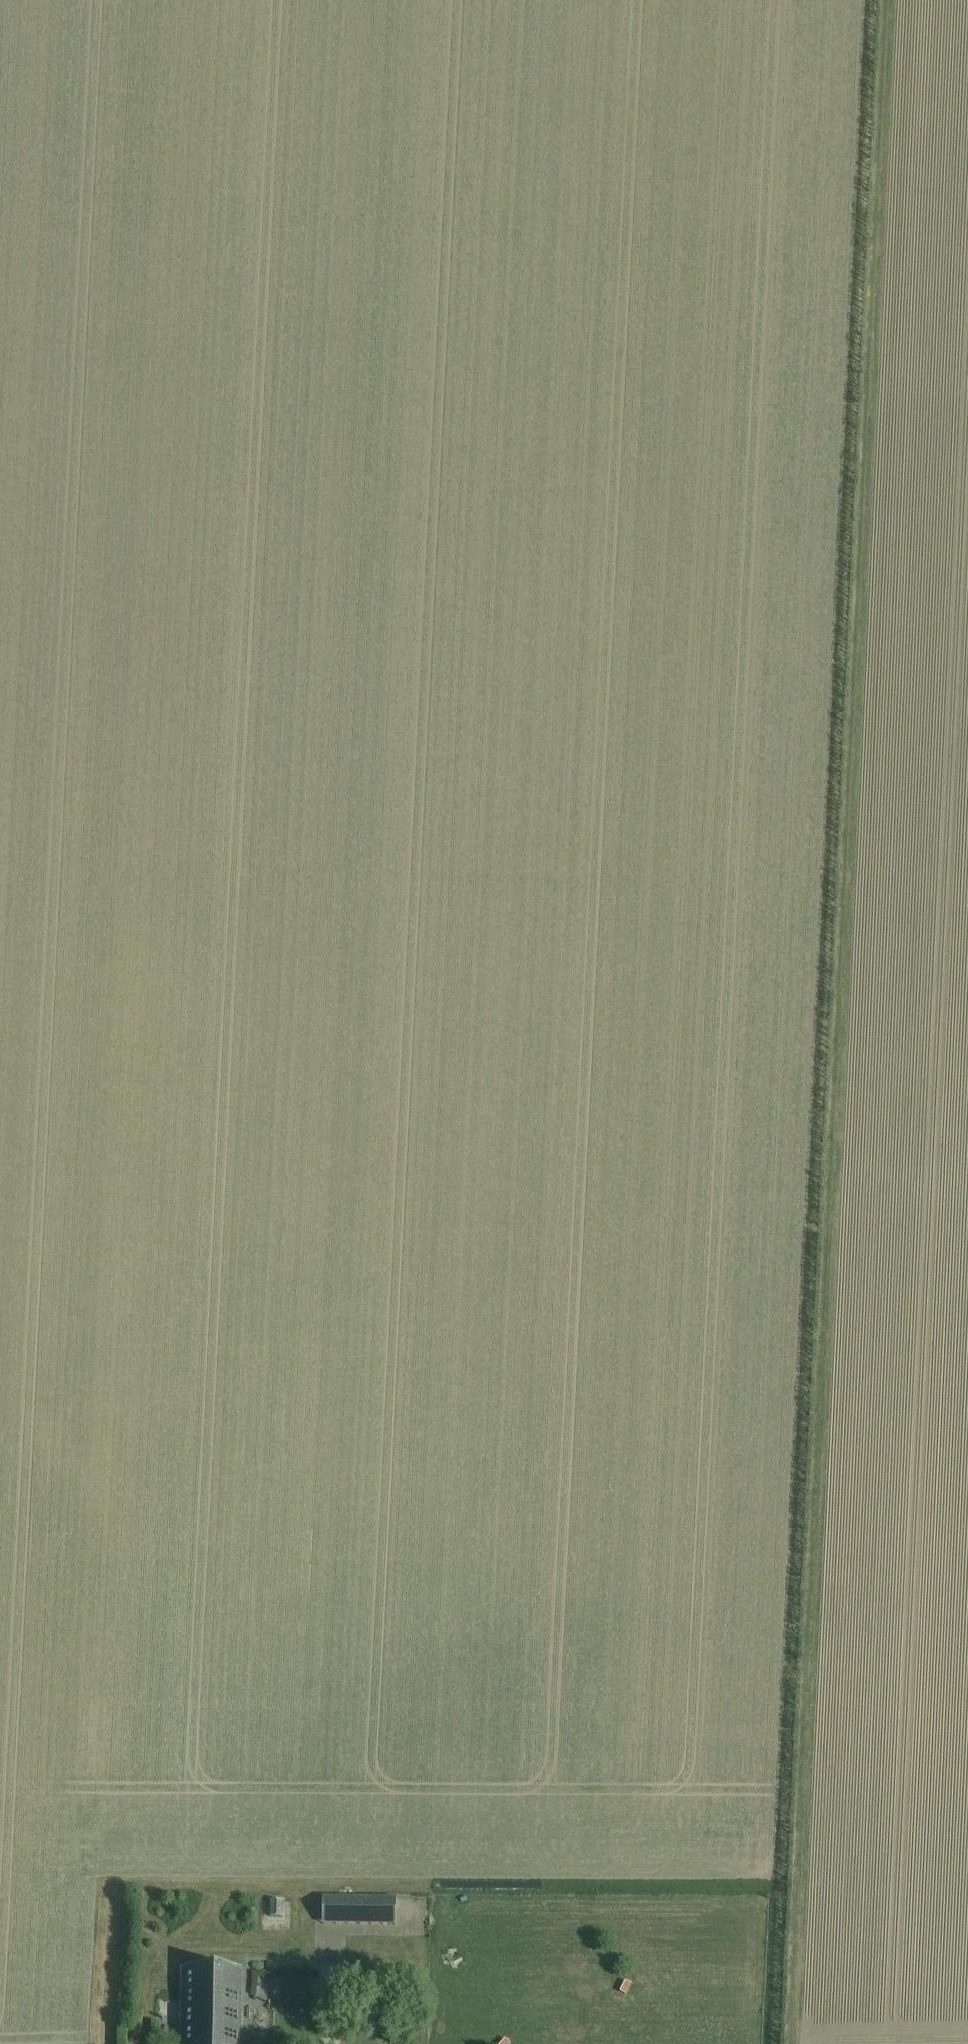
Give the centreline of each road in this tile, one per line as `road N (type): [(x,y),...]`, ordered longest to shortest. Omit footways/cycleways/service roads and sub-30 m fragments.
road 1 (track): [(891,0),(793,2043)]

